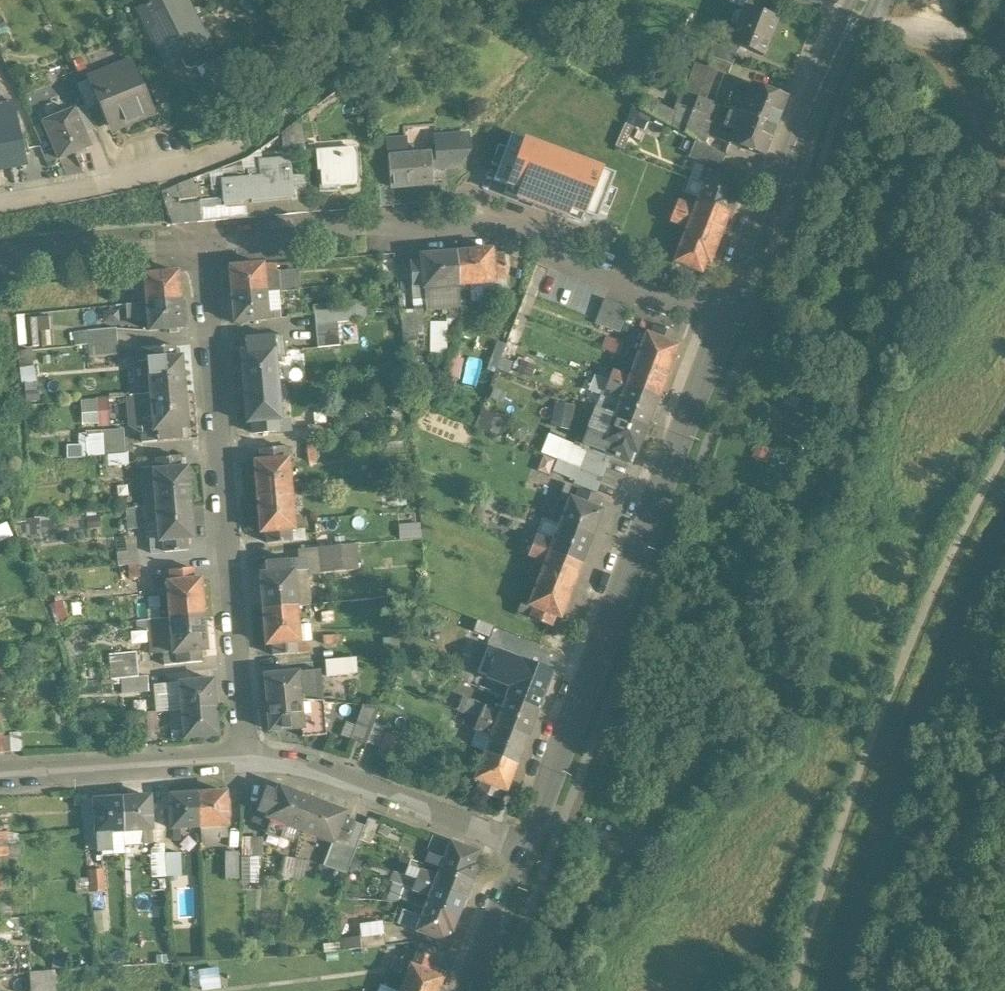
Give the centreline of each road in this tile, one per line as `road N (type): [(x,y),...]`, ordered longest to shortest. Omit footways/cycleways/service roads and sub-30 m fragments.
road 1 (track): [(1004,448),(871,735),(791,990)]
road 2 (tertiary): [(725,323),(523,848)]
road 3 (residential): [(725,323),(577,269),(542,235),(514,226),(199,241)]
road 4 (residential): [(246,756),(199,241)]
road 5 (tertiary): [(863,0),(725,323)]
road 6 (residential): [(0,200),(191,165),(251,138),(314,93)]
road 7 (residential): [(246,756),(293,763),(523,848)]
road 8 (residential): [(0,771),(246,756)]
road 9 (residential): [(199,241),(0,262)]
road 10 (tertiary): [(523,848),(468,990)]
road 11 (track): [(1004,149),(975,117),(933,36),(921,34)]

